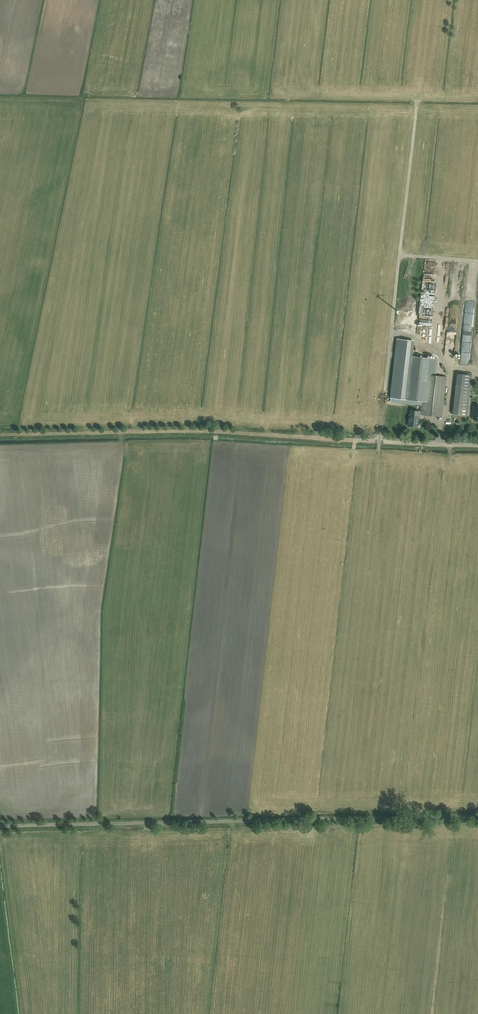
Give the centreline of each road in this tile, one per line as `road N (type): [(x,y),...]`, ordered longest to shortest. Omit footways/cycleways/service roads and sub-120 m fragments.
road 1 (track): [(477,816),(0,827)]
road 2 (track): [(0,436),(208,431),(355,440)]
road 3 (unclassified): [(355,440),(477,445)]

